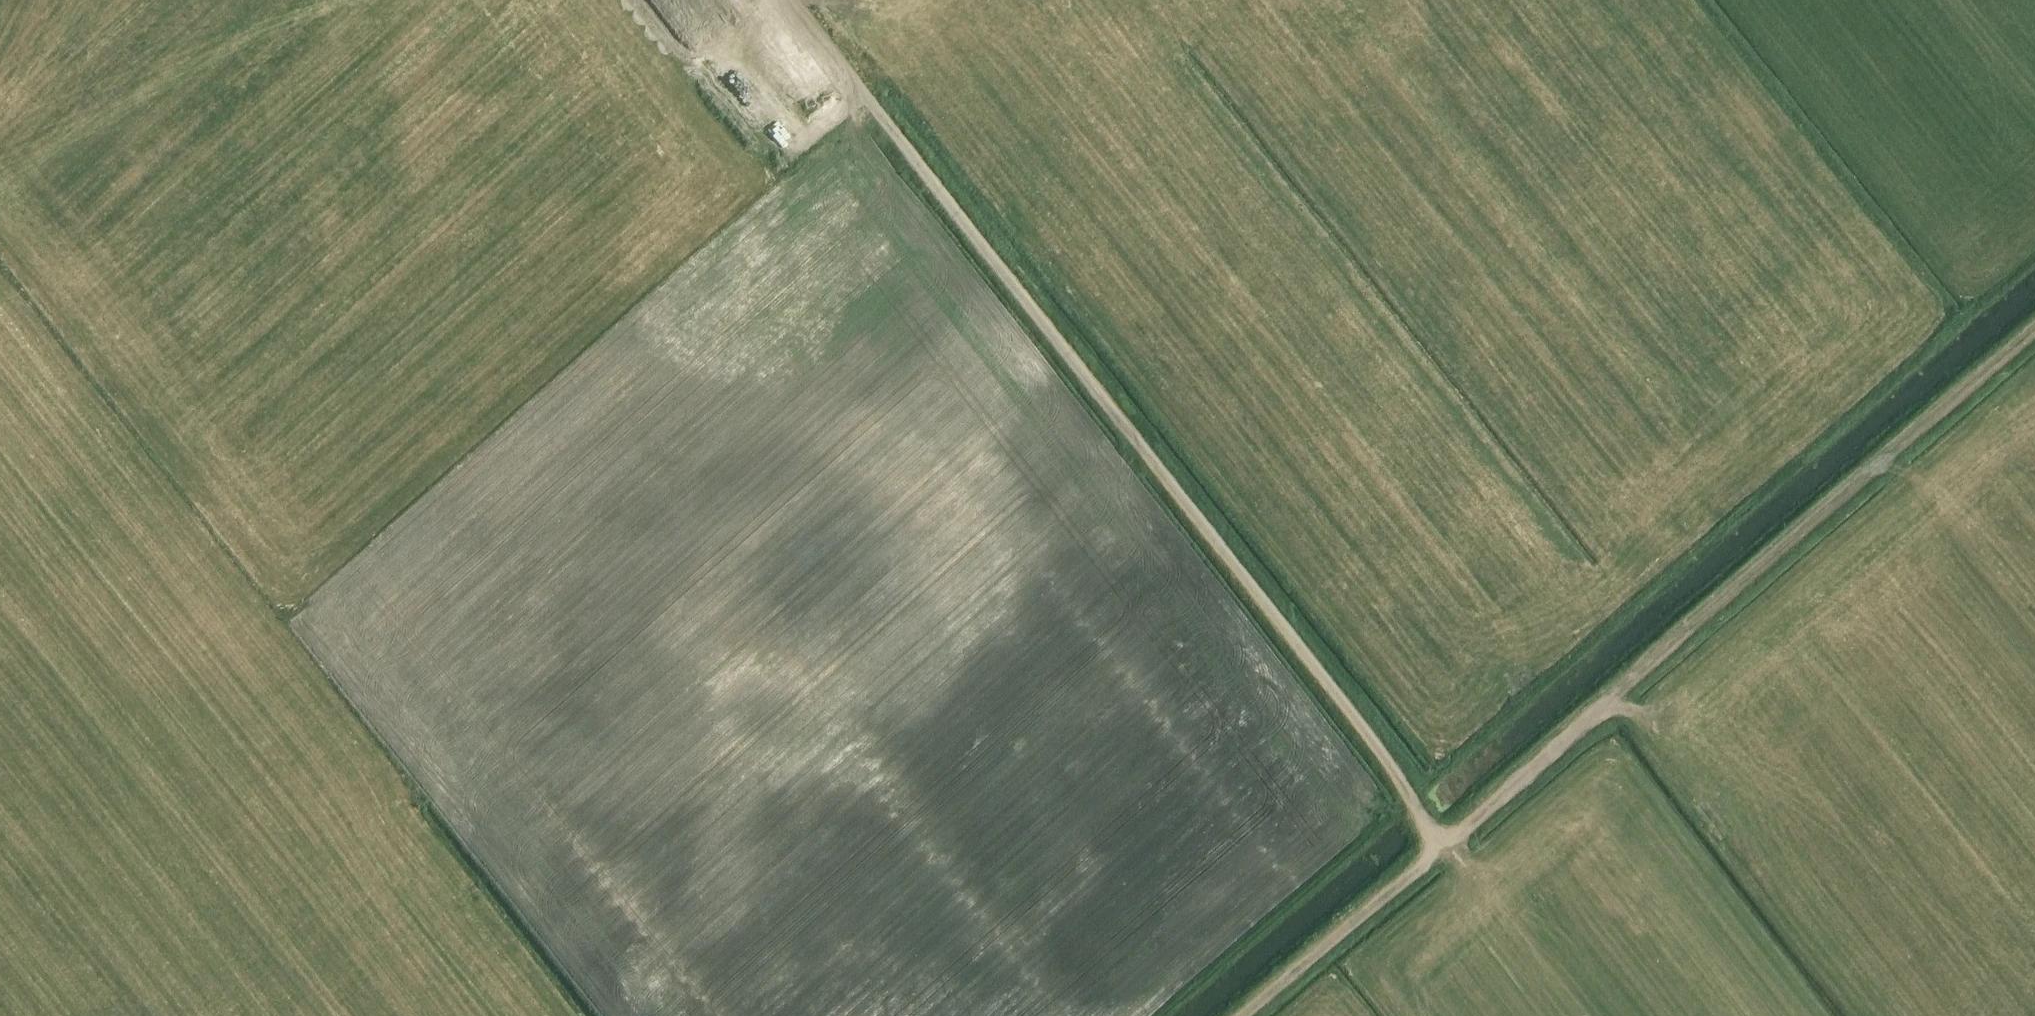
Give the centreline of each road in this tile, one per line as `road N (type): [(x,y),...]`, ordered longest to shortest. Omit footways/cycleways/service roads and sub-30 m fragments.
road 1 (track): [(1162,1015),(2034,270)]

